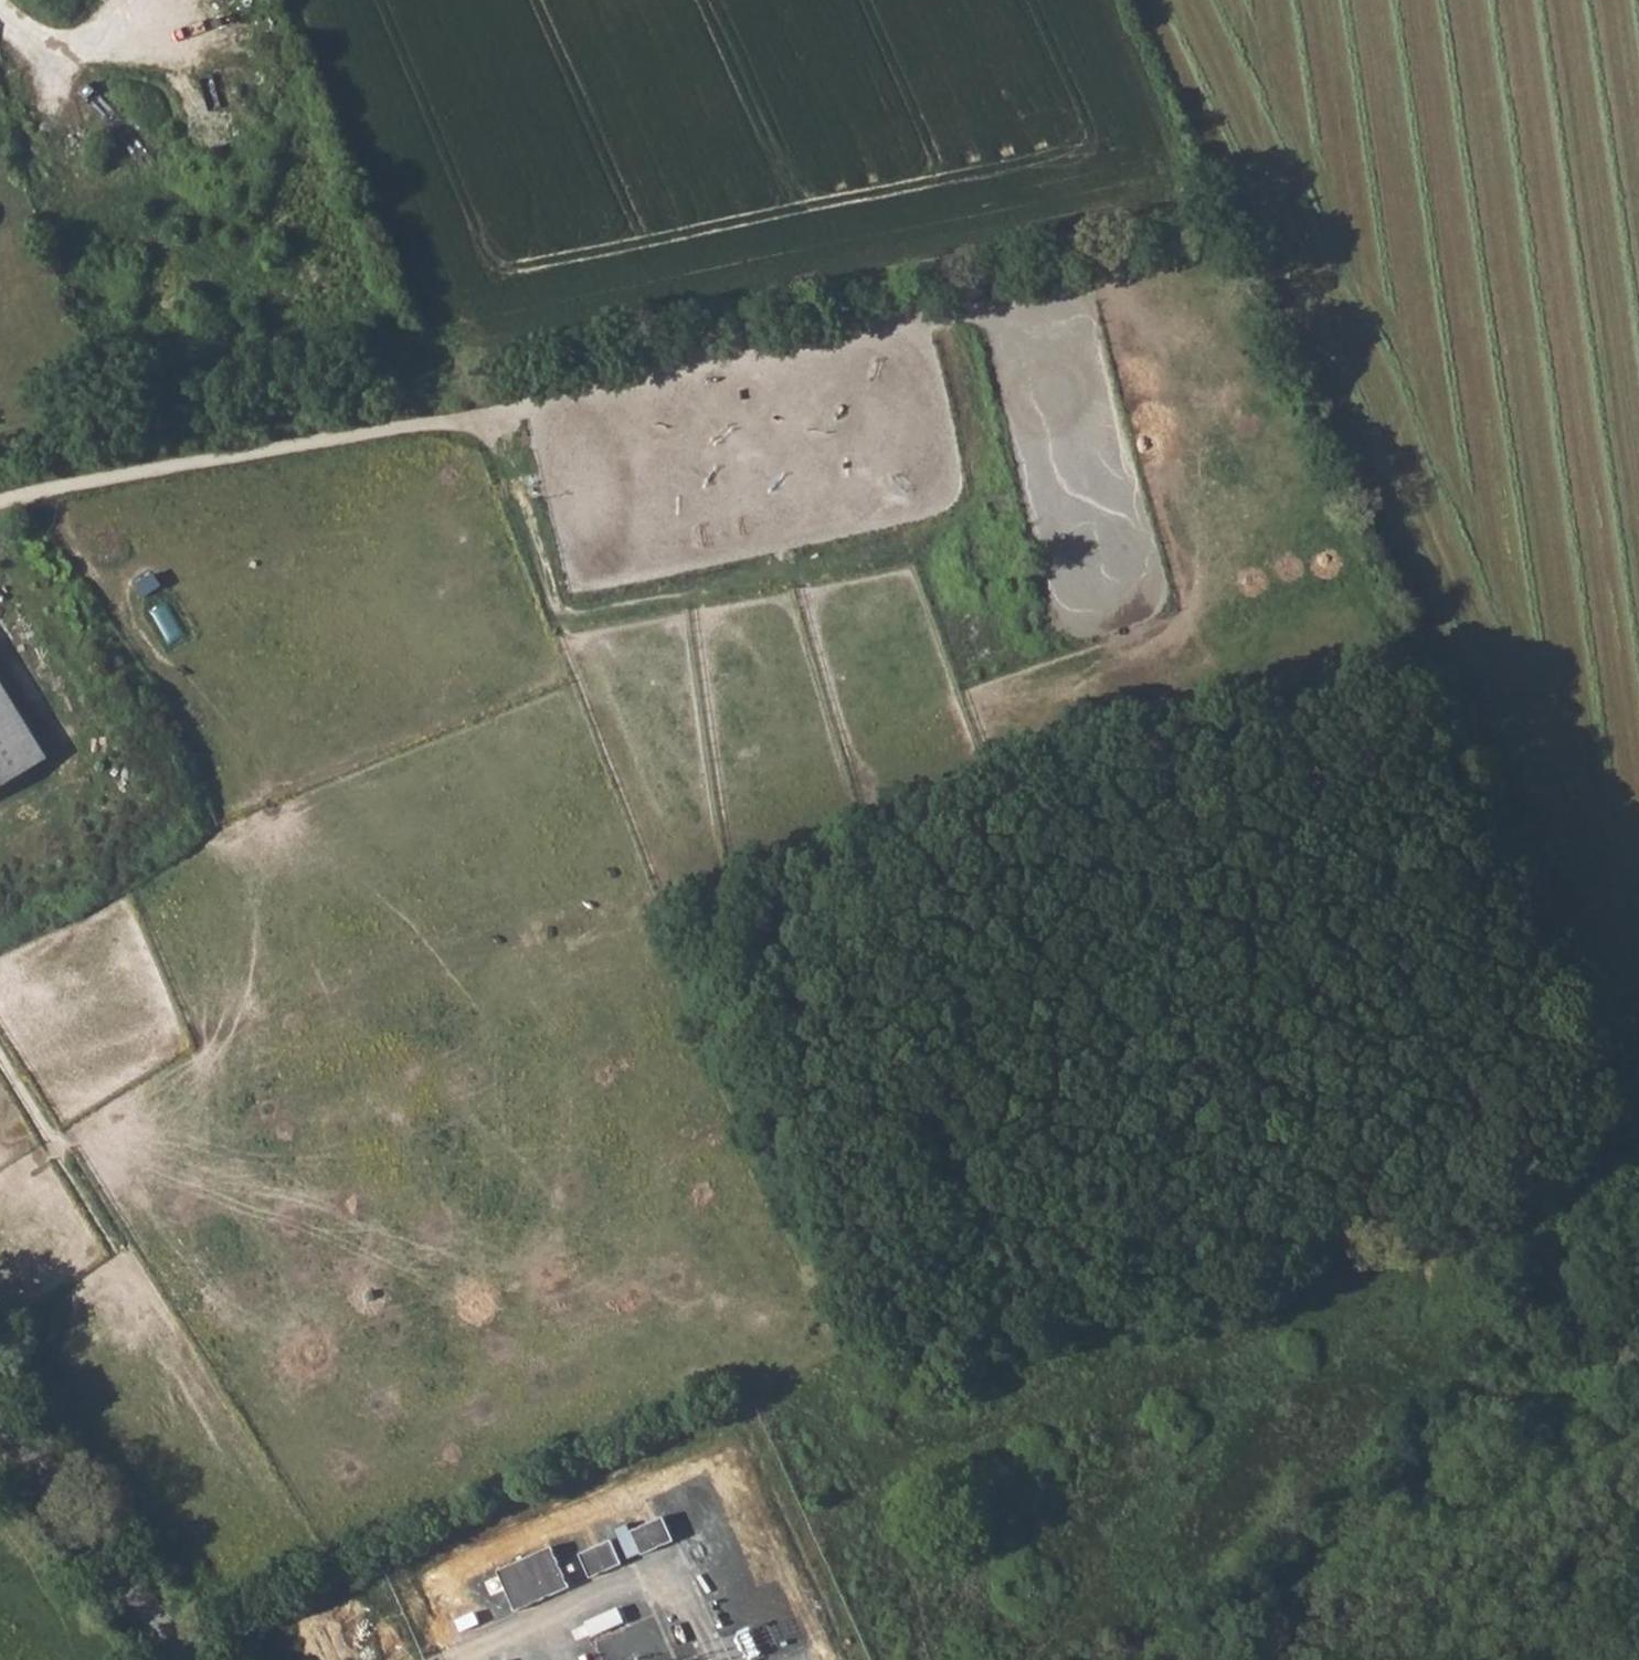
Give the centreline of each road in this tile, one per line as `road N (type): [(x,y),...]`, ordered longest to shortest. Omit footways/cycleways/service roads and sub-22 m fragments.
road 1 (tertiary): [(0,1415),(185,1659)]

